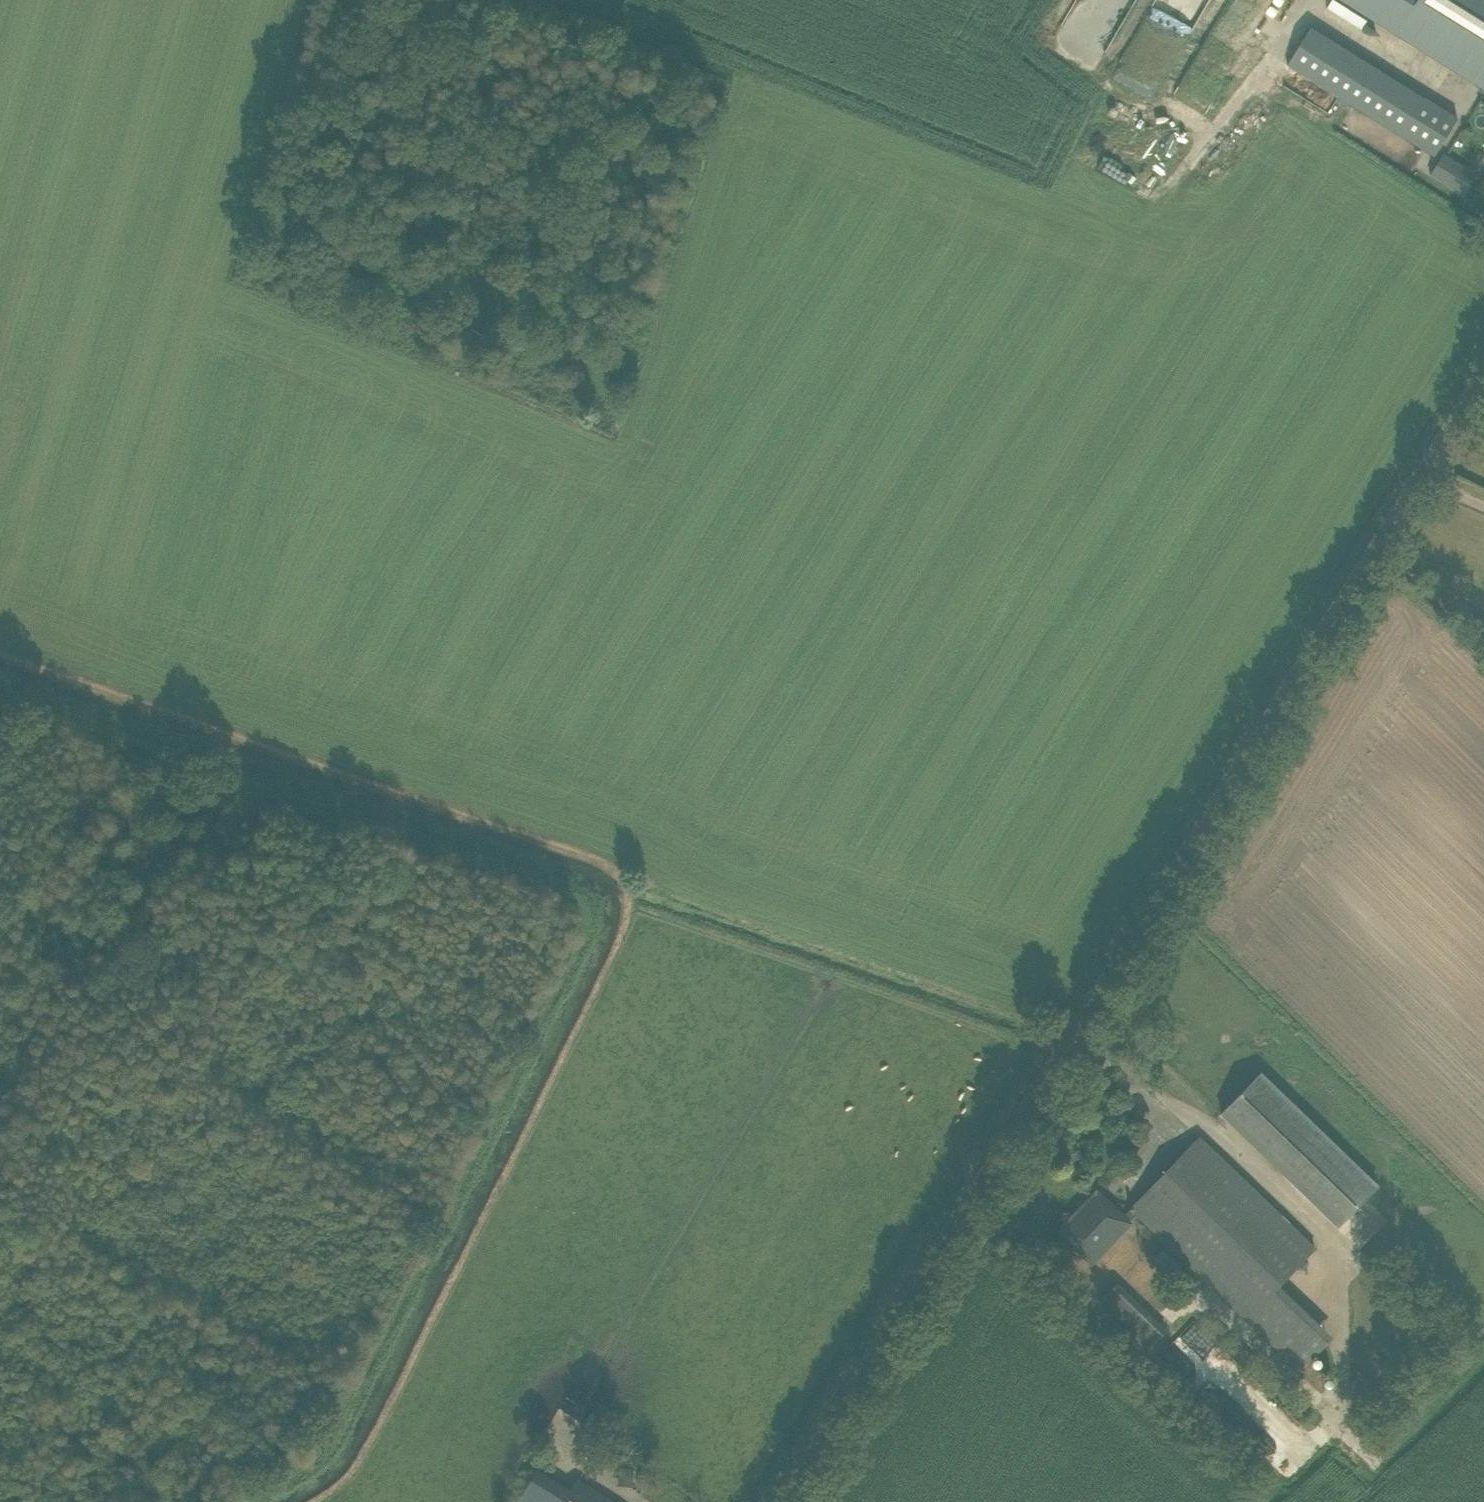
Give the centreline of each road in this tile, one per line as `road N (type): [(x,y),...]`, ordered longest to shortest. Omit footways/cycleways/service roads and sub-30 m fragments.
road 1 (unclassified): [(778,1501),(1483,365)]

